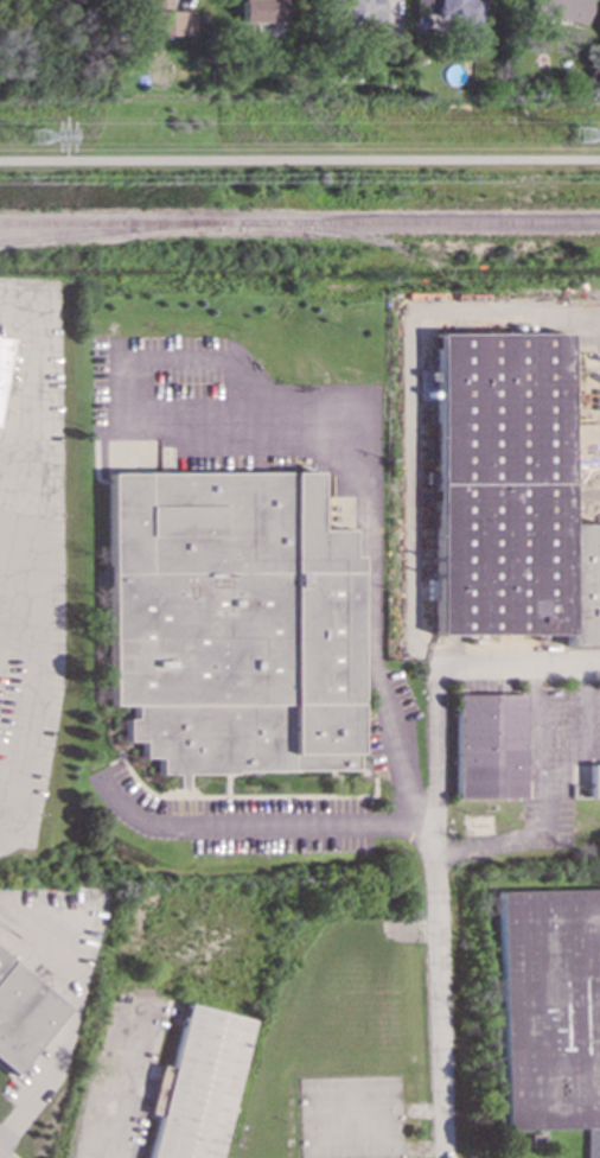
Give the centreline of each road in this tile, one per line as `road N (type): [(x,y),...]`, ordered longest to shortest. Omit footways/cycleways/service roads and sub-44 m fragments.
road 1 (residential): [(447,1157),(439,873)]

